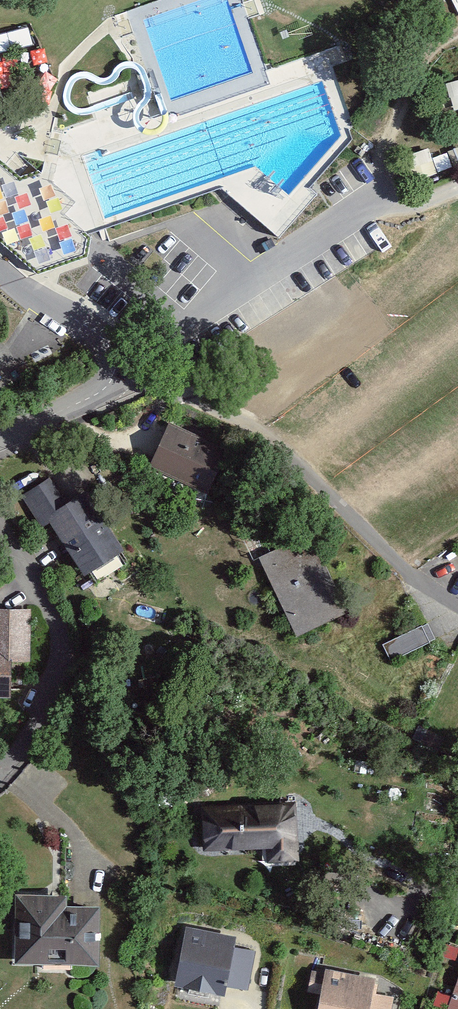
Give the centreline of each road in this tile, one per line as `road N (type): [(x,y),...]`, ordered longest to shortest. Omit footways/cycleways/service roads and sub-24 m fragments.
road 1 (unclassified): [(137,372),(183,324),(356,212),(401,212),(457,188)]
road 2 (residential): [(408,578),(280,452),(137,372)]
road 3 (residential): [(0,537),(60,644),(60,682),(0,771)]
road 4 (residential): [(137,372),(0,277)]
road 5 (residential): [(137,372),(122,387),(0,441)]

